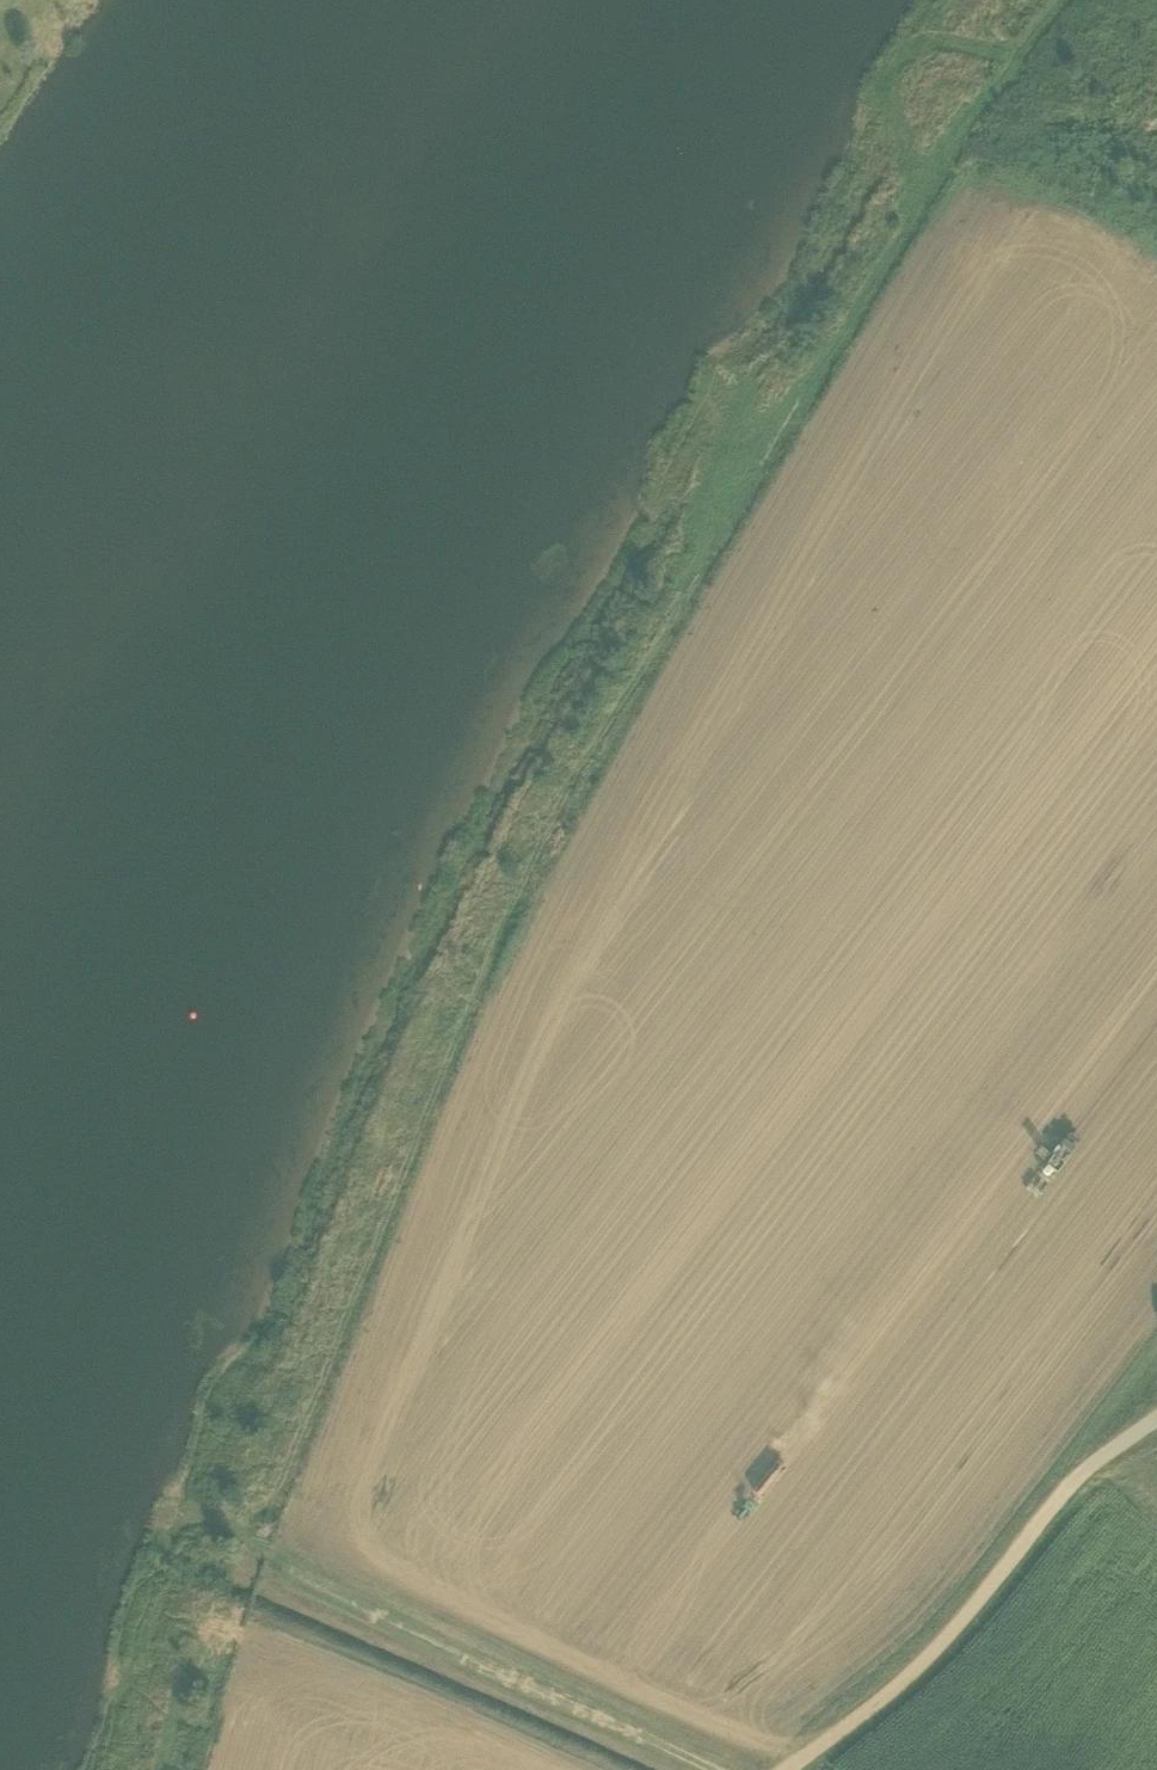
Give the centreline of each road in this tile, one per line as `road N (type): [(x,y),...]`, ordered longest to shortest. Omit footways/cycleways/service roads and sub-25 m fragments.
road 1 (track): [(714,1769),(247,1542)]
road 2 (track): [(787,1769),(888,1699),(947,1641),(1070,1482),(1156,1420)]

